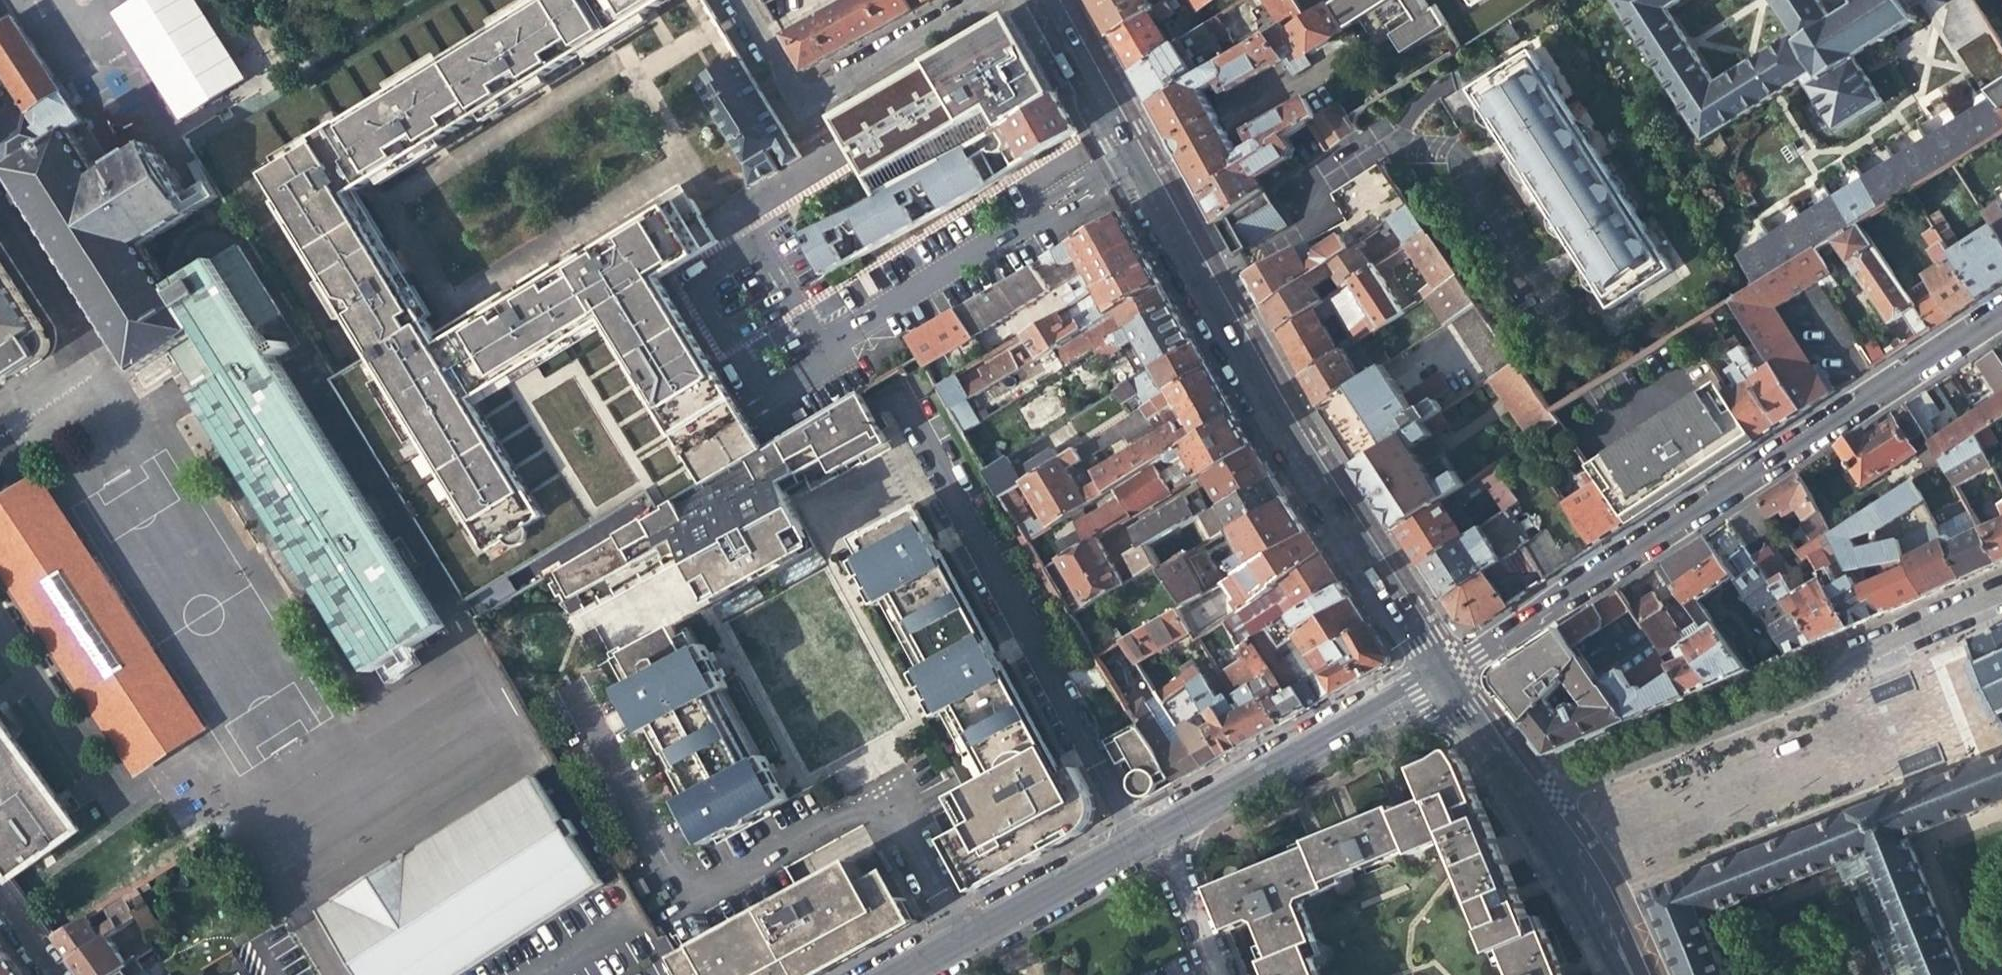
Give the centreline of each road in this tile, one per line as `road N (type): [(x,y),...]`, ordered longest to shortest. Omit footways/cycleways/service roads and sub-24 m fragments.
road 1 (residential): [(1052,0),(1446,680)]
road 2 (residential): [(2001,313),(1446,680)]
road 3 (residential): [(1523,791),(2001,588)]
road 4 (residential): [(988,0),(791,103),(729,0)]
road 5 (residential): [(1446,680),(1146,827)]
road 6 (residential): [(1146,827),(884,974)]
road 7 (residential): [(1523,791),(1630,974)]
road 8 (residential): [(1146,827),(1209,974)]
road 9 (residential): [(1446,680),(1523,791)]

